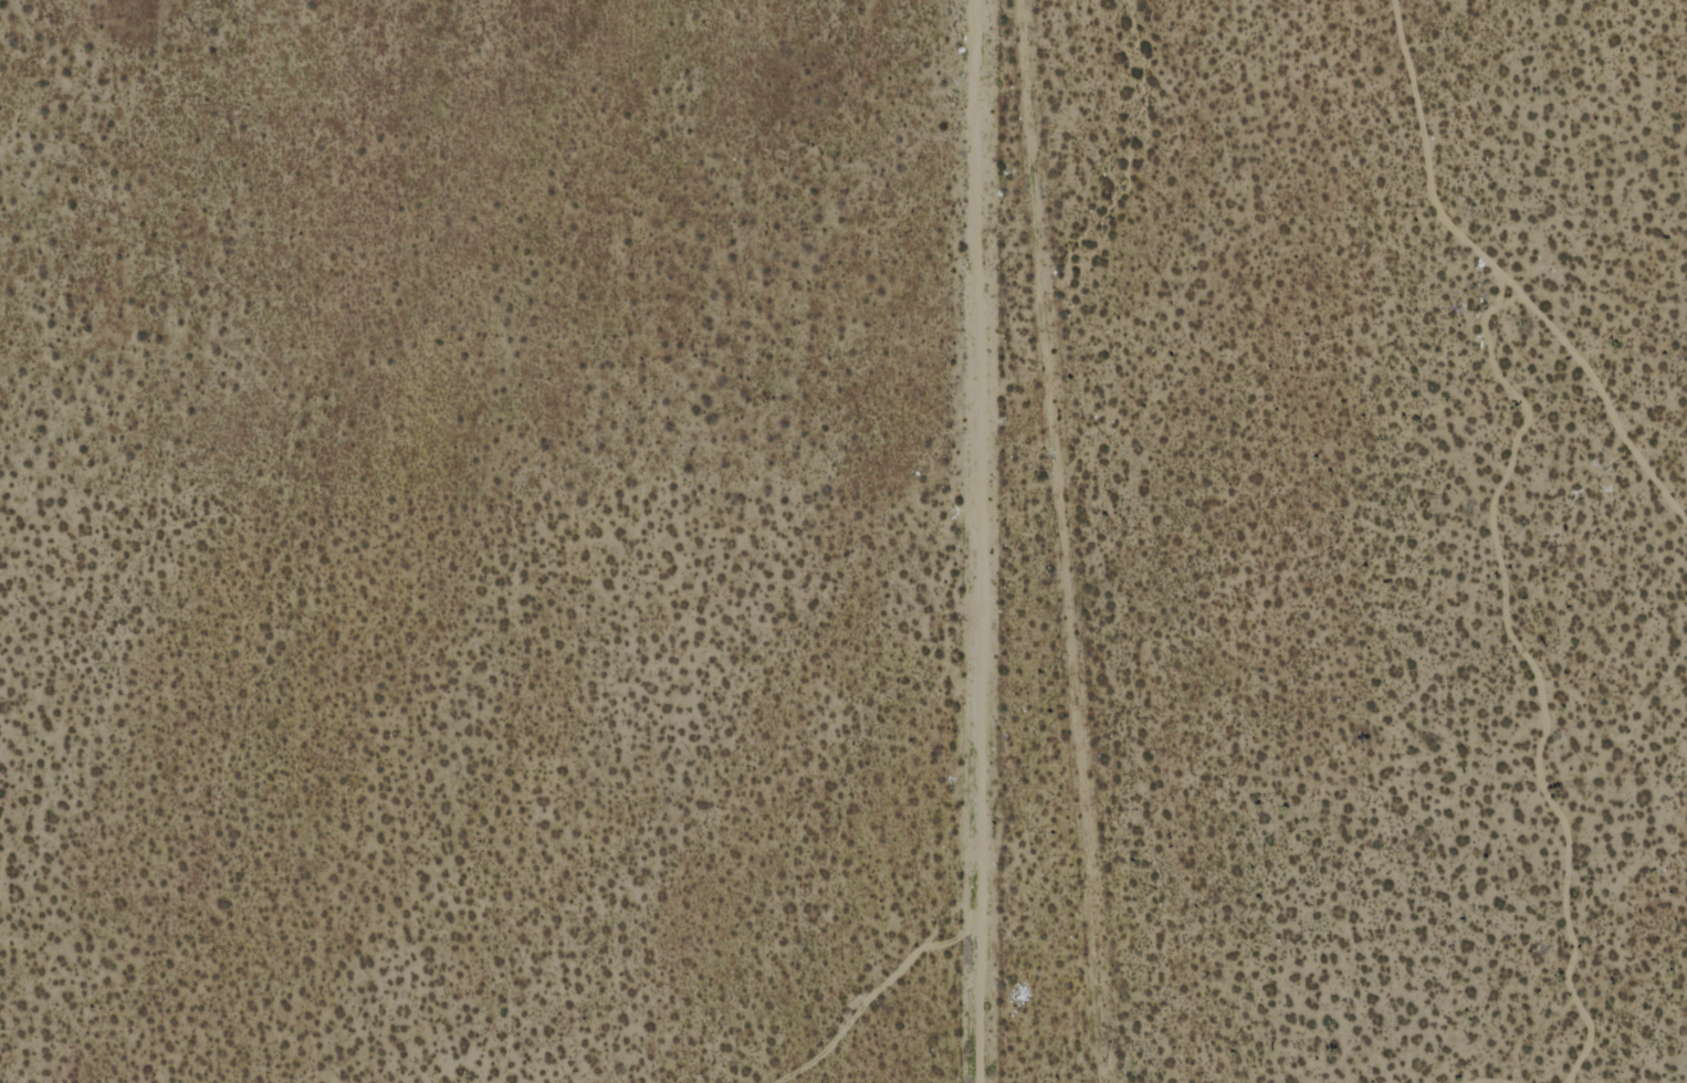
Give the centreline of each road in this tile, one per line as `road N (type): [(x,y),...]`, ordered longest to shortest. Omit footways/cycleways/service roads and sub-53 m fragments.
road 1 (track): [(978,1082),(977,0)]

